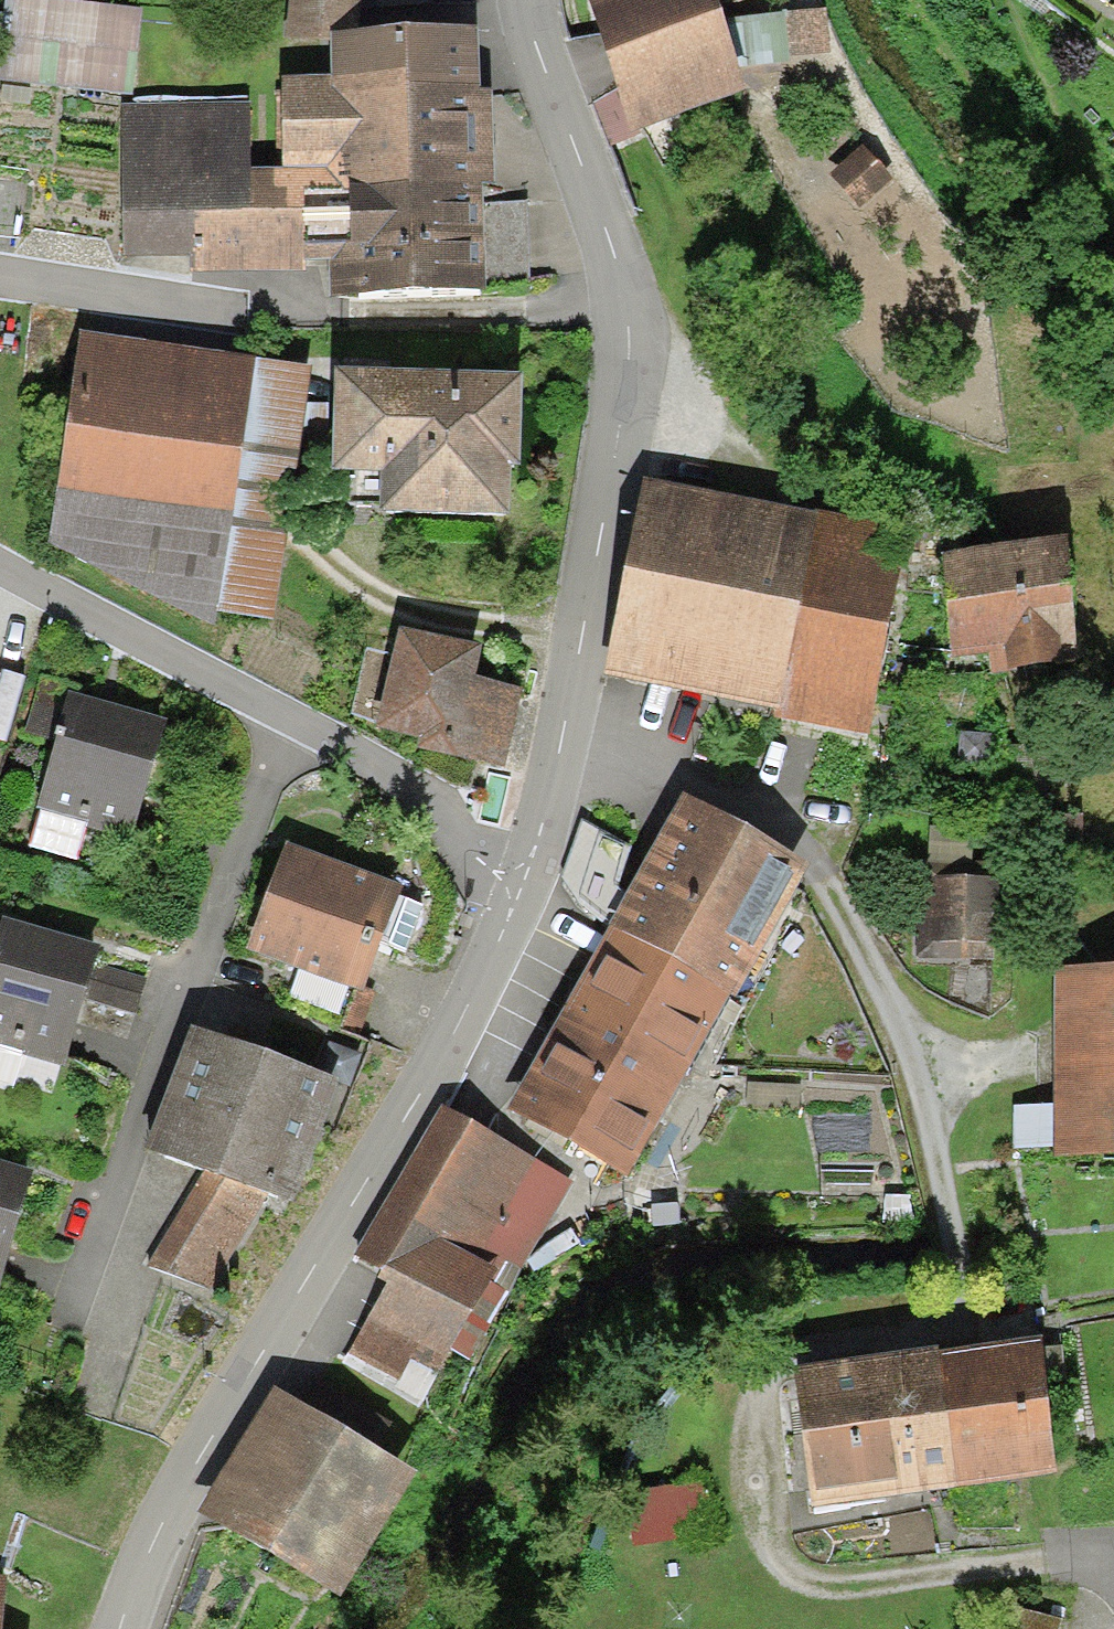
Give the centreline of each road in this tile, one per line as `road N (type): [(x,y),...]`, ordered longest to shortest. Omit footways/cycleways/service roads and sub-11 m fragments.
road 1 (unclassified): [(520,0),(620,282),(628,340),(573,688),(519,878)]
road 2 (unclassified): [(519,878),(457,1022),(143,1570),(121,1628)]
road 3 (residential): [(0,568),(296,722),(394,783),(478,863),(519,878)]

